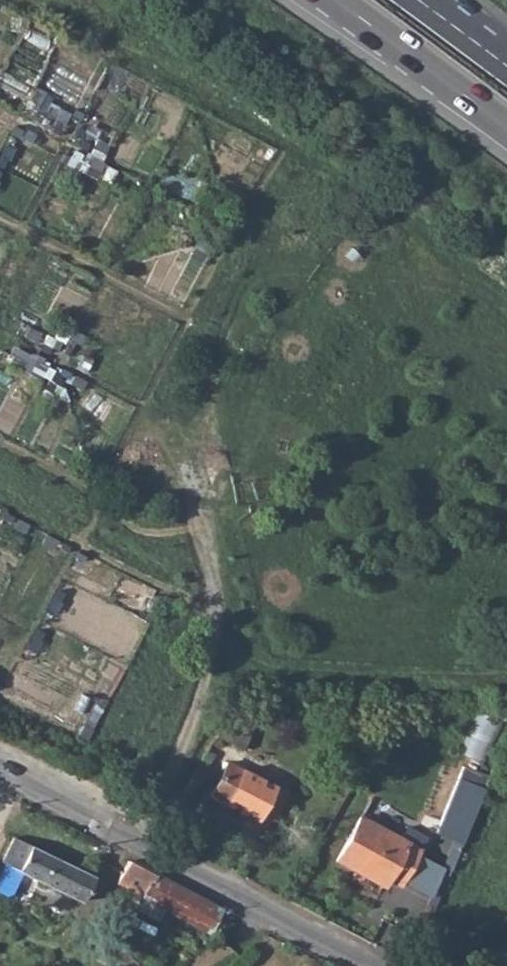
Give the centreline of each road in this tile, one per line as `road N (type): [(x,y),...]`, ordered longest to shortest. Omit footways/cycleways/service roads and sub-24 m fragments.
road 1 (track): [(261,432),(198,525),(215,668),(137,842)]
road 2 (residential): [(0,770),(374,965)]
road 3 (trunk): [(336,0),(506,126)]

